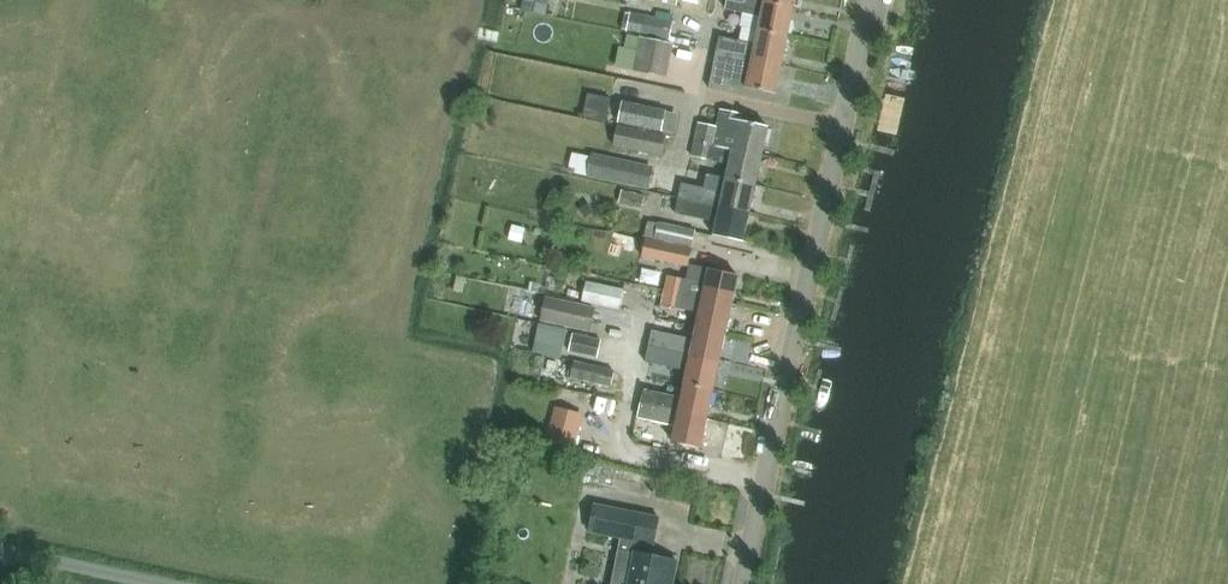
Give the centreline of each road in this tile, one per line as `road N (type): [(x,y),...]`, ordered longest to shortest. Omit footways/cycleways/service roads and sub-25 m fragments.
road 1 (unclassified): [(742,583),(872,0)]
road 2 (unclassified): [(0,551),(172,583)]

